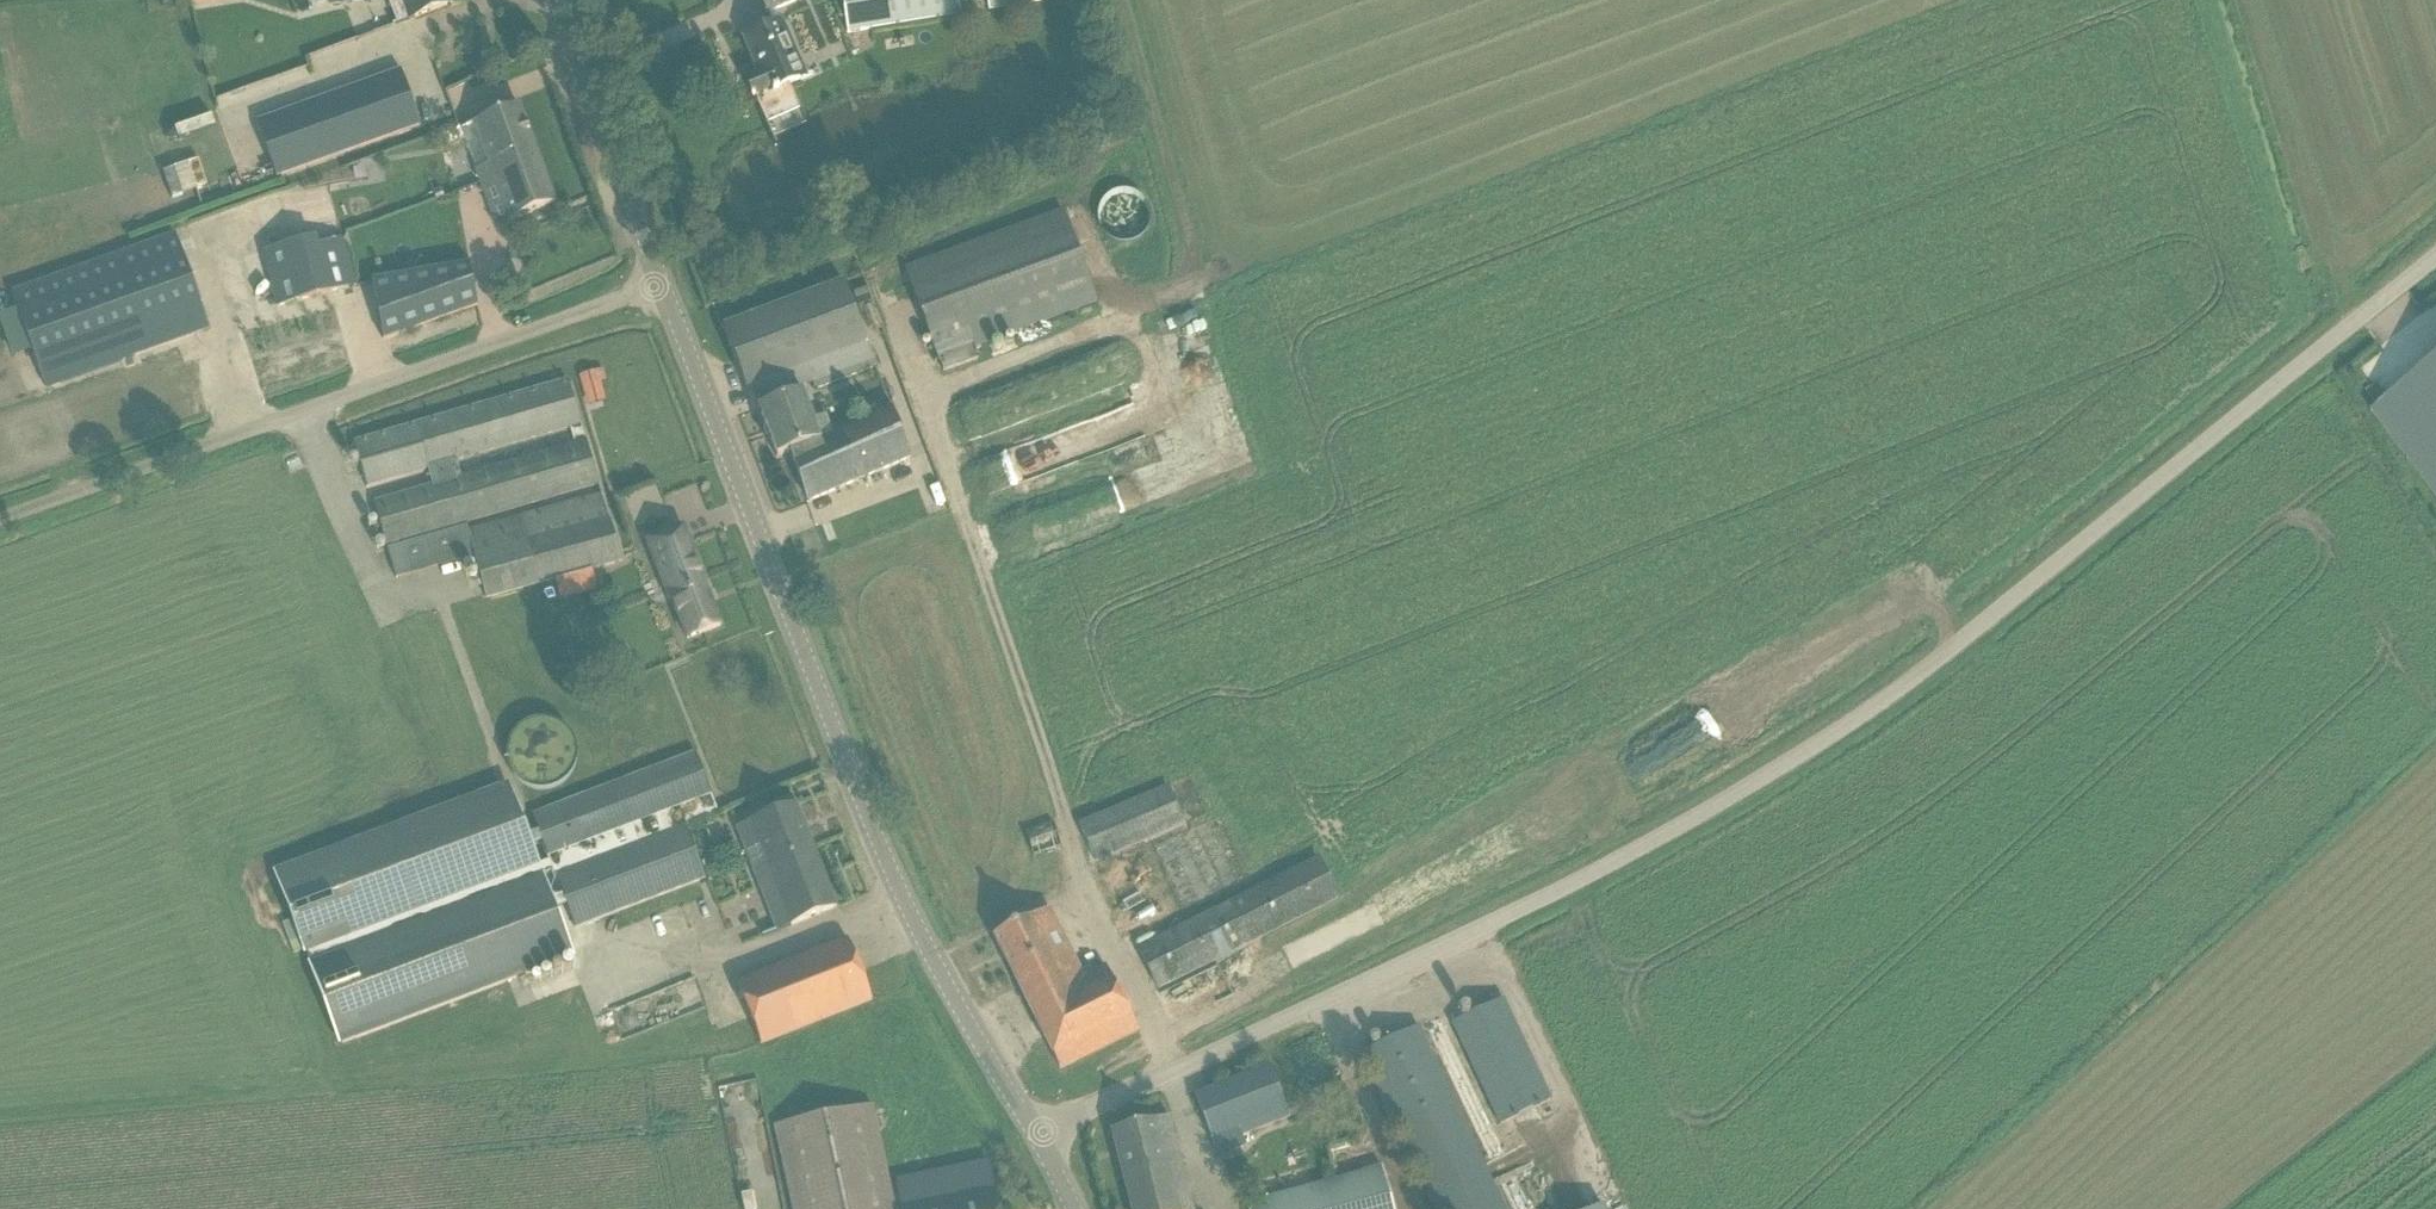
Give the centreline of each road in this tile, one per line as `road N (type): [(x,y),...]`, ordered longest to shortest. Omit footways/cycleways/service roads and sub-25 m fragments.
road 1 (unclassified): [(1035,1136),(1555,892),(1806,750),(1930,664),(2435,257)]
road 2 (tertiary): [(1035,1136),(943,979),(871,827),(661,284)]
road 3 (unclassified): [(0,520),(661,284)]
road 4 (tertiary): [(661,284),(552,0)]

